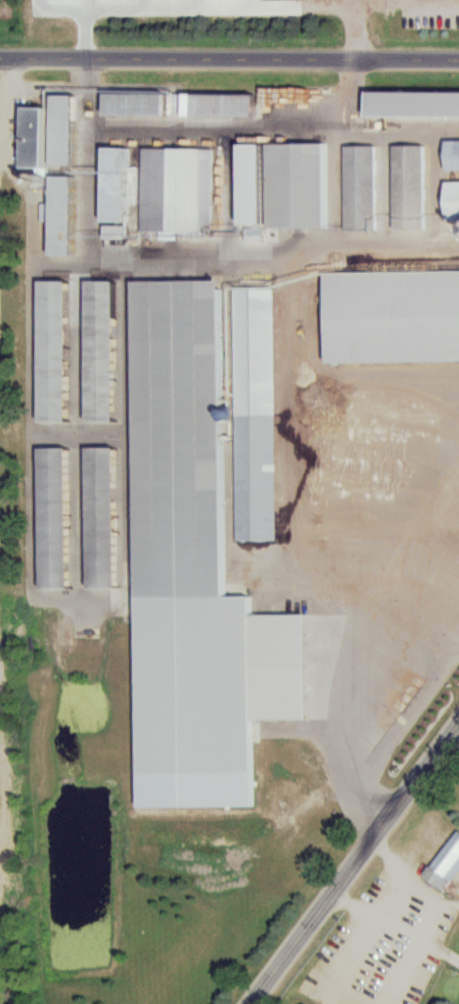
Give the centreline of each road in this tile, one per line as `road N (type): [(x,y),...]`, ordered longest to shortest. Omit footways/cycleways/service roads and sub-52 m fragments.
road 1 (residential): [(458,56),(0,56)]
road 2 (residential): [(253,1003),(458,727)]

